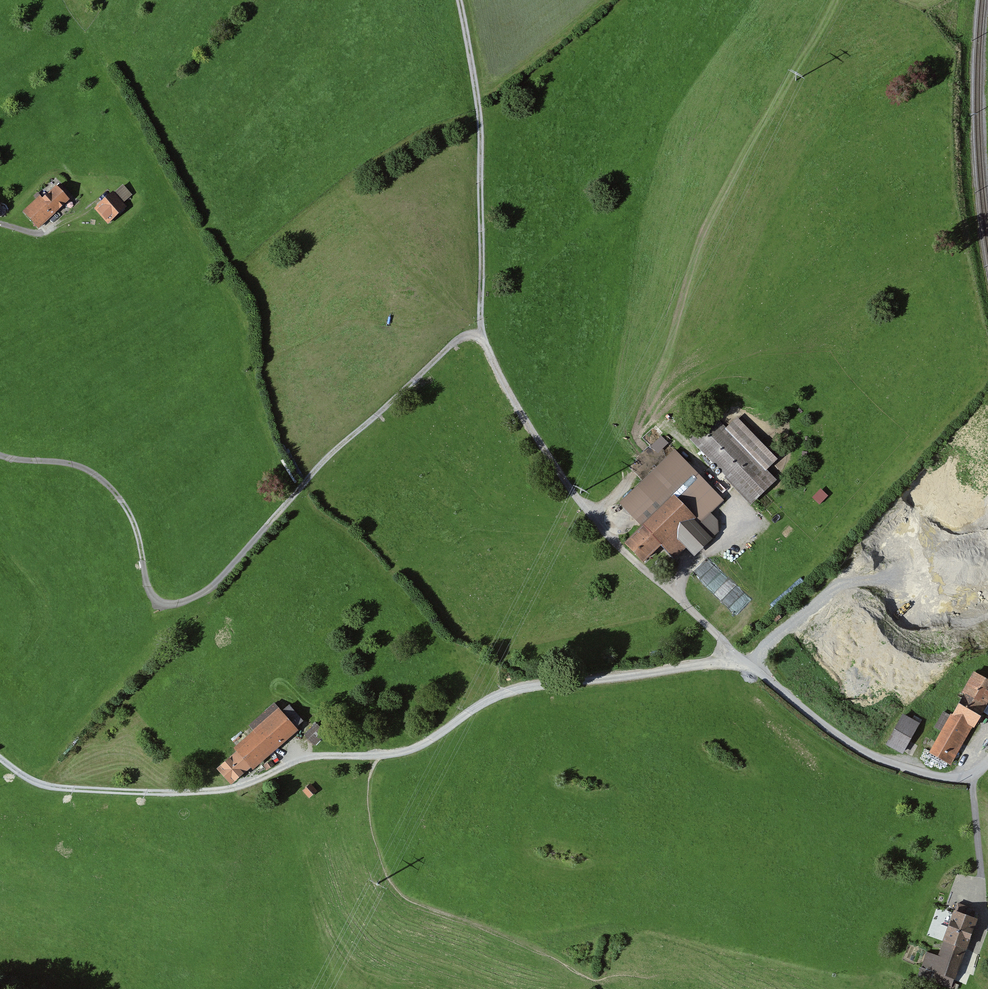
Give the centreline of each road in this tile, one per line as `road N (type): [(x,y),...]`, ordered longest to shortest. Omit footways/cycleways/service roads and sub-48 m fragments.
road 1 (track): [(482,338),(454,342),(328,456),(220,579),(180,602),(151,593),(134,524),(103,481),(75,465),(0,455)]
road 2 (track): [(602,982),(405,897),(377,855),(369,826),(370,774),(381,755)]
road 3 (track): [(459,0),(480,134),(482,338)]
road 4 (unclassified): [(745,663),(873,757),(951,778),(987,762)]
road 5 (track): [(745,663),(934,490)]
road 6 (track): [(482,338),(505,387),(609,537)]
road 7 (track): [(665,425),(746,510),(670,590)]
road 8 (track): [(963,979),(985,906),(972,774)]

